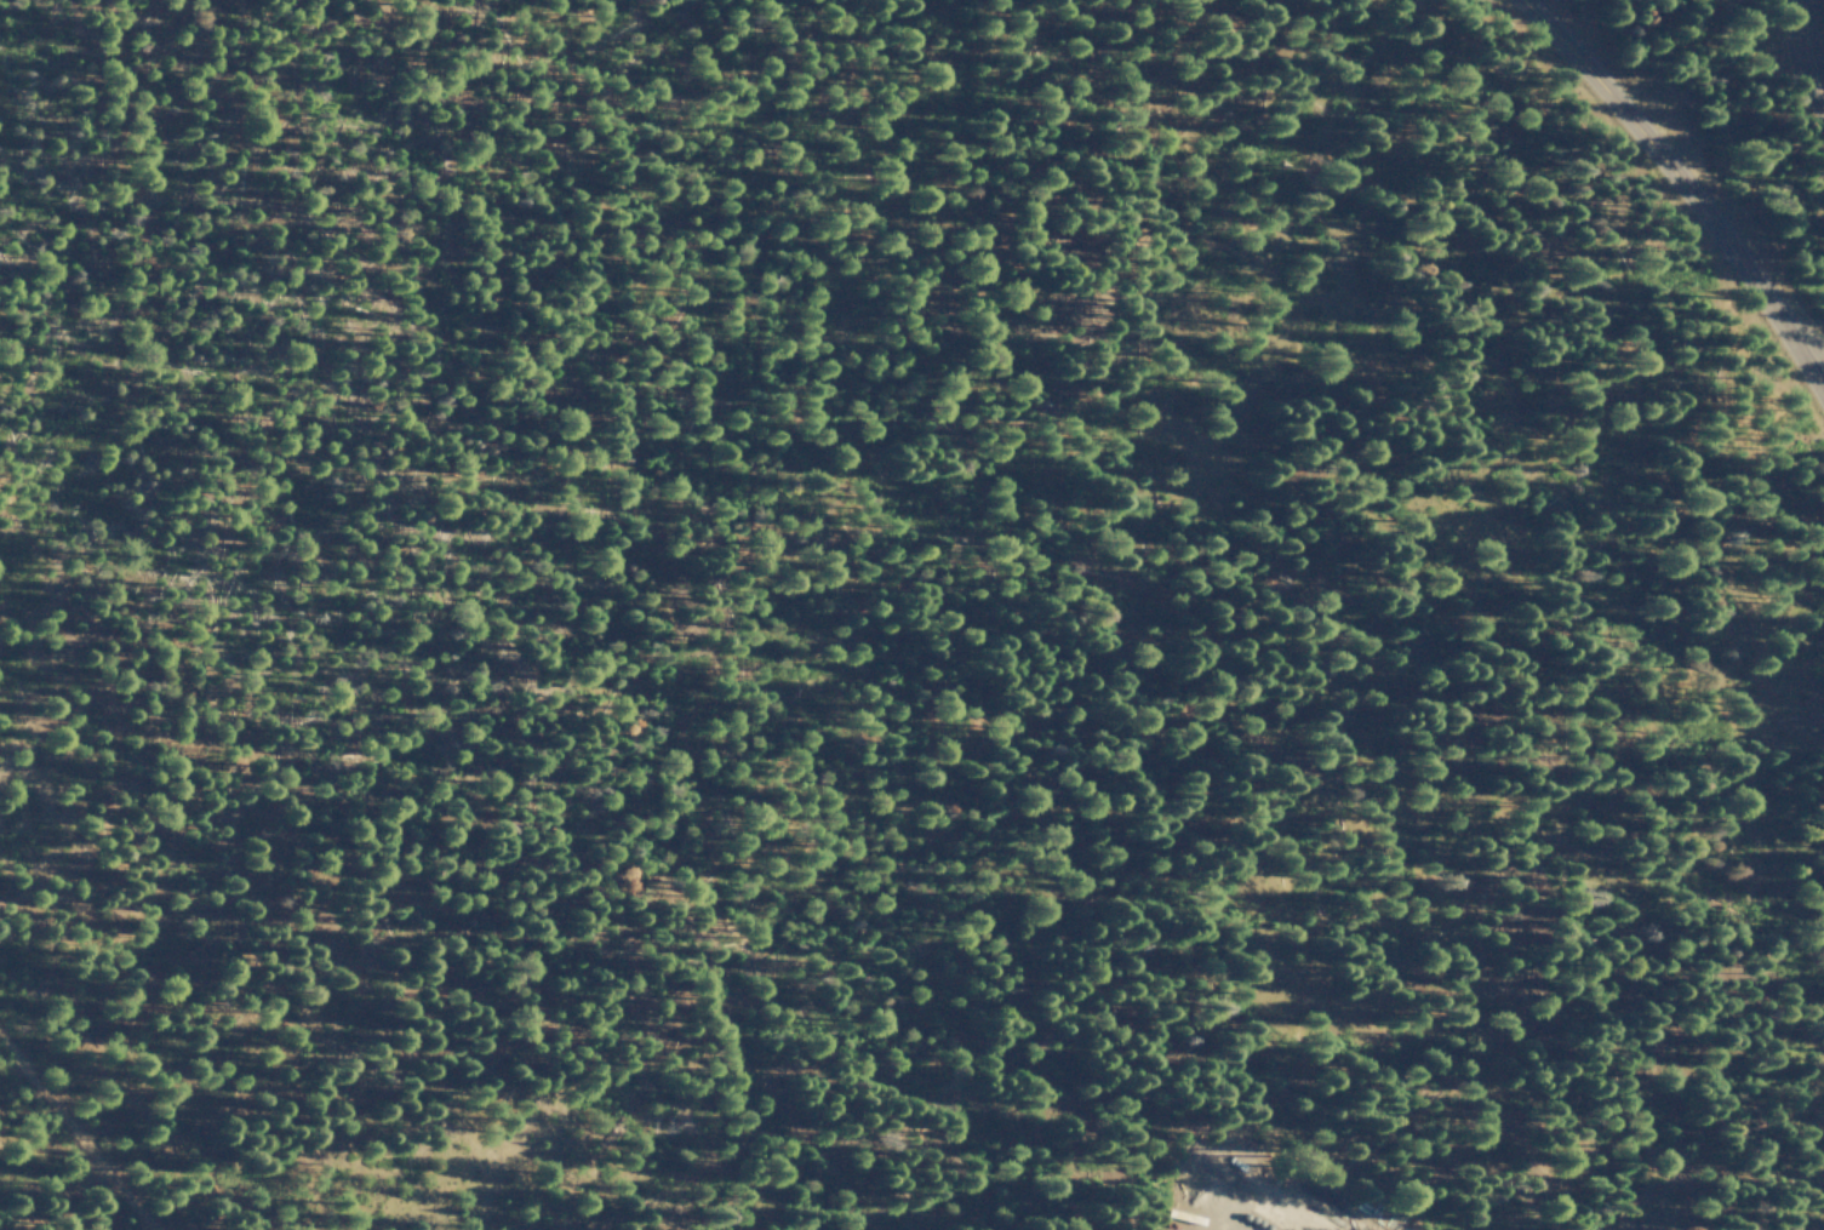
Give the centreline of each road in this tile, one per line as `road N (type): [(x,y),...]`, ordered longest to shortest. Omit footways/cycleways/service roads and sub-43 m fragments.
road 1 (secondary): [(1823,390),(1654,144),(1523,0)]

